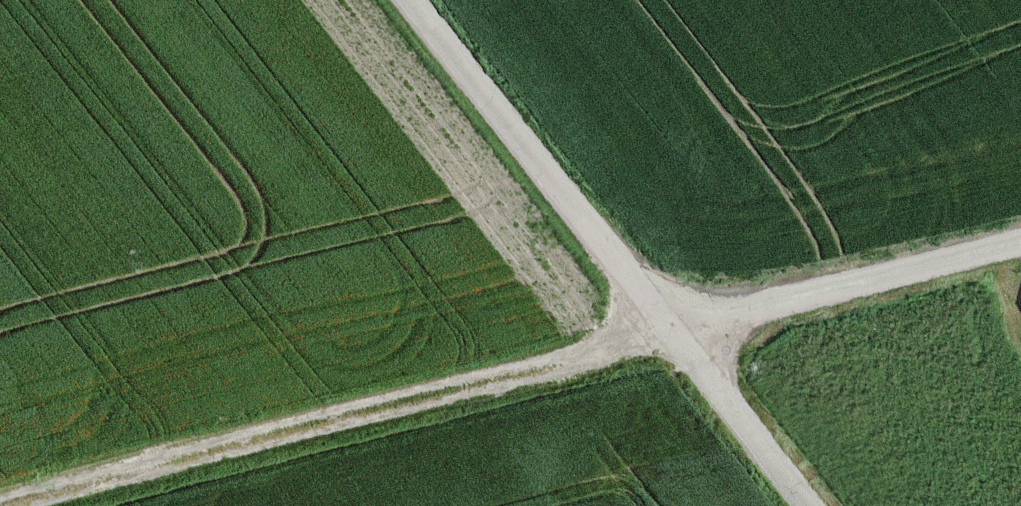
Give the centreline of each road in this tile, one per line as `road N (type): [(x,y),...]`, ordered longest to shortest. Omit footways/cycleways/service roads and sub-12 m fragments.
road 1 (track): [(1,505),(677,333)]
road 2 (unclassified): [(677,333),(413,0)]
road 3 (unclassified): [(1020,244),(677,333)]
road 4 (unclassified): [(812,505),(677,333)]

